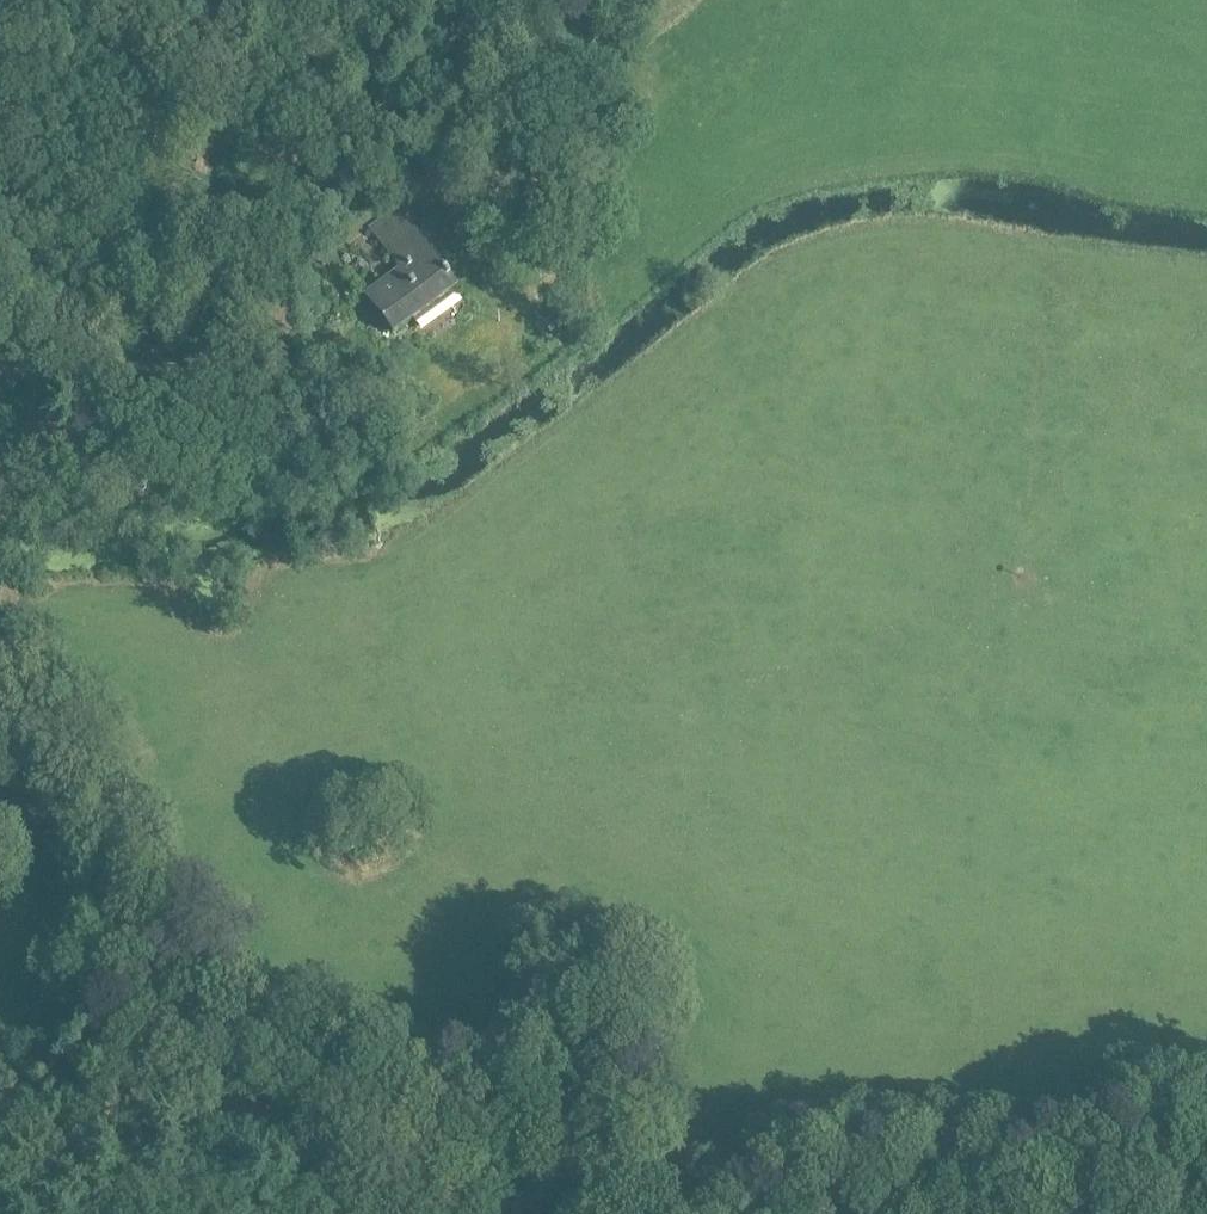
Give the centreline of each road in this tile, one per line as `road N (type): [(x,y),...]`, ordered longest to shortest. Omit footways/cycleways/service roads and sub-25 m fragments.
road 1 (track): [(516,0),(500,56),(489,162),(343,236),(245,336),(192,362),(132,365)]
road 2 (track): [(0,365),(132,365),(199,309),(218,252),(201,180),(226,102),(260,52),(268,0)]

